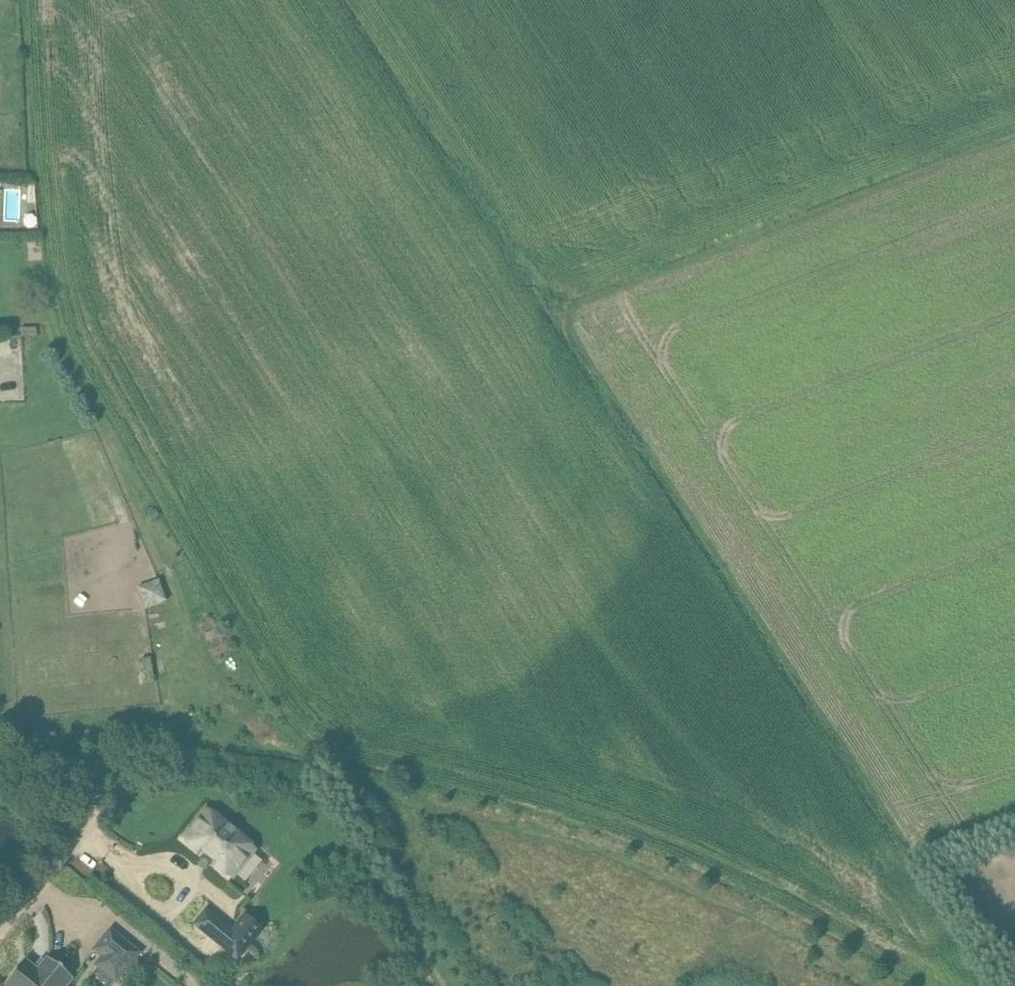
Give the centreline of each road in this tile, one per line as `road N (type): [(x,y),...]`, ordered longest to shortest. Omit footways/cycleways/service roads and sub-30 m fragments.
road 1 (unclassified): [(29,896),(94,804),(93,779),(84,770)]

